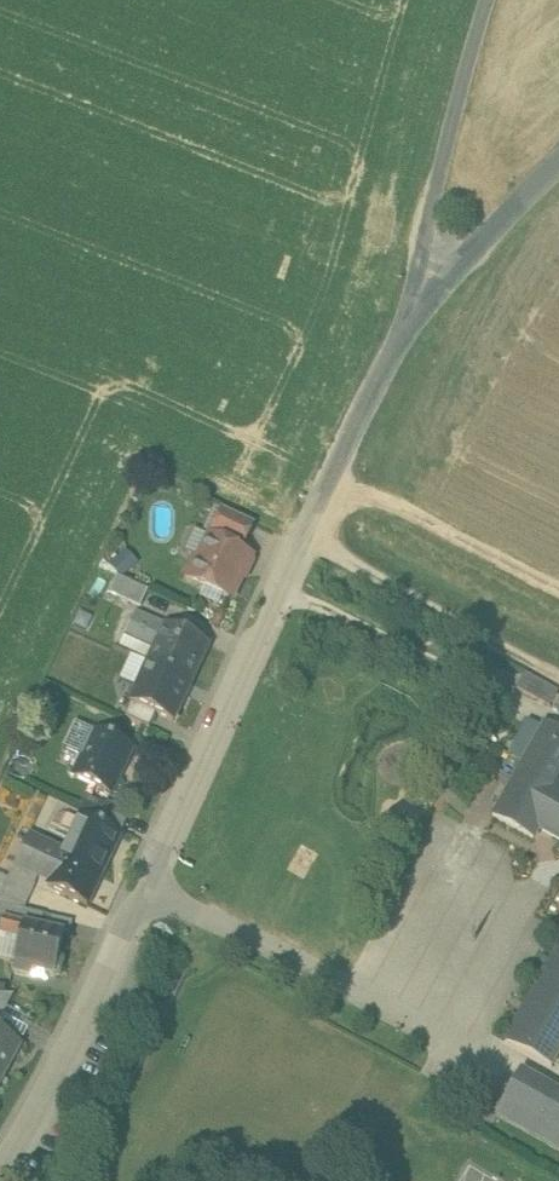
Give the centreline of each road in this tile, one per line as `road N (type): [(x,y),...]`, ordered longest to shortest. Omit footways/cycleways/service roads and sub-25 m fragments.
road 1 (tertiary): [(0,1176),(92,1001),(273,619),(359,417),(418,306)]
road 2 (unclassified): [(486,0),(424,235),(418,306)]
road 3 (tertiary): [(418,306),(558,161)]

